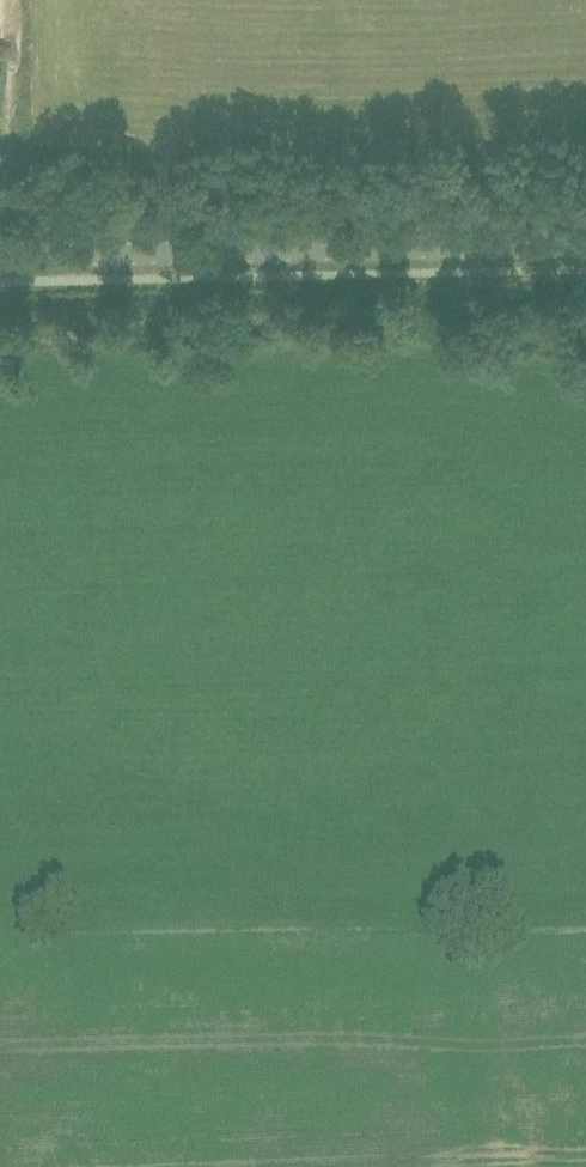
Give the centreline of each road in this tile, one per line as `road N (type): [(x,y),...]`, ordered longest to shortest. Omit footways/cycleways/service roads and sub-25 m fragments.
road 1 (tertiary): [(0,261),(585,246)]

